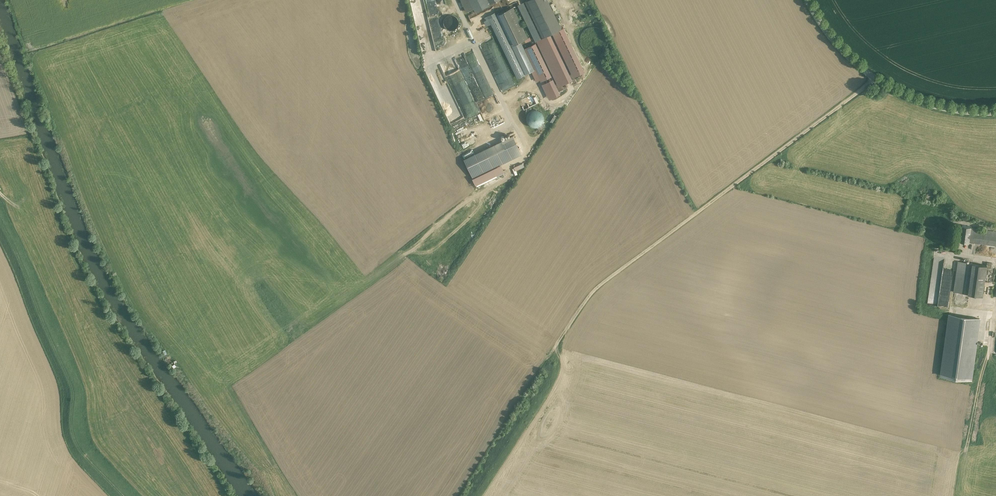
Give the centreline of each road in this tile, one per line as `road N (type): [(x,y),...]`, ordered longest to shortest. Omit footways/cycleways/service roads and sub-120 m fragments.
road 1 (track): [(876,81),(593,290),(556,345)]
road 2 (tertiary): [(995,113),(941,108),(876,81),(839,47),(807,0)]

